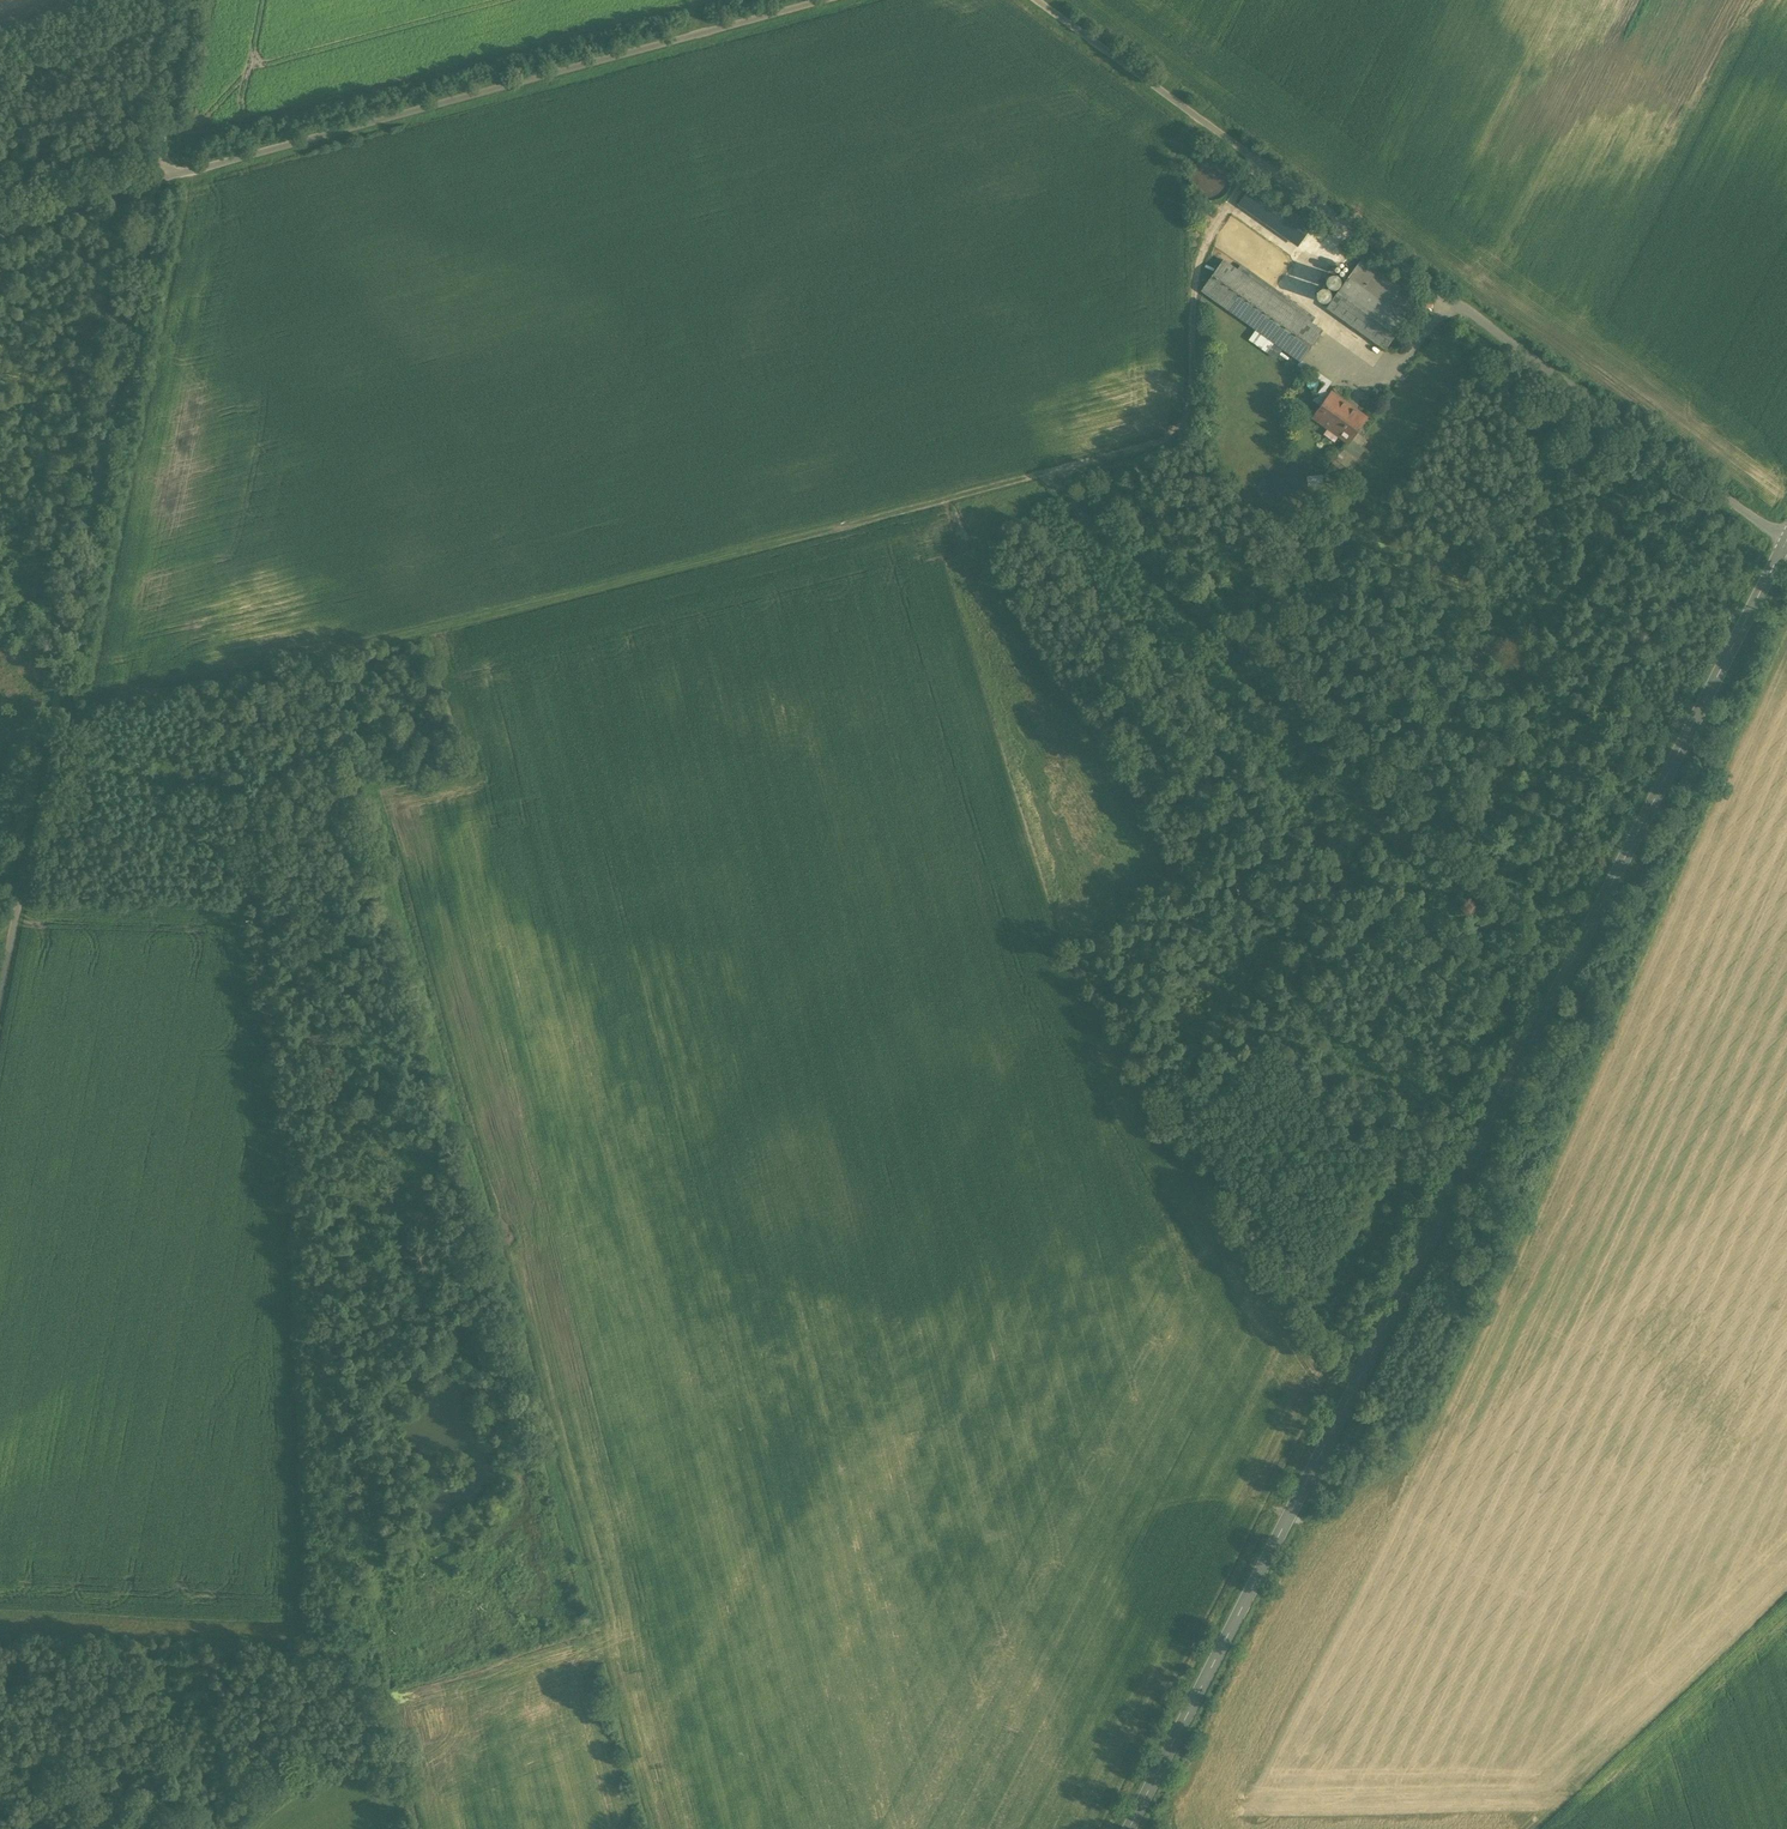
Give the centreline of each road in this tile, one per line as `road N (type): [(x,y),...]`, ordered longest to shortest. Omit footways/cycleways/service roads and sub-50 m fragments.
road 1 (secondary): [(1128,1828),(1786,541)]
road 2 (unclassified): [(1049,0),(1786,541)]
road 3 (unclassified): [(0,1008),(172,171)]
road 4 (unclassified): [(172,171),(814,0)]
road 5 (track): [(1264,156),(1202,253),(1197,391),(1169,435),(931,497)]
road 6 (unclassified): [(0,230),(172,171)]
road 7 (unclassified): [(196,0),(172,171)]

